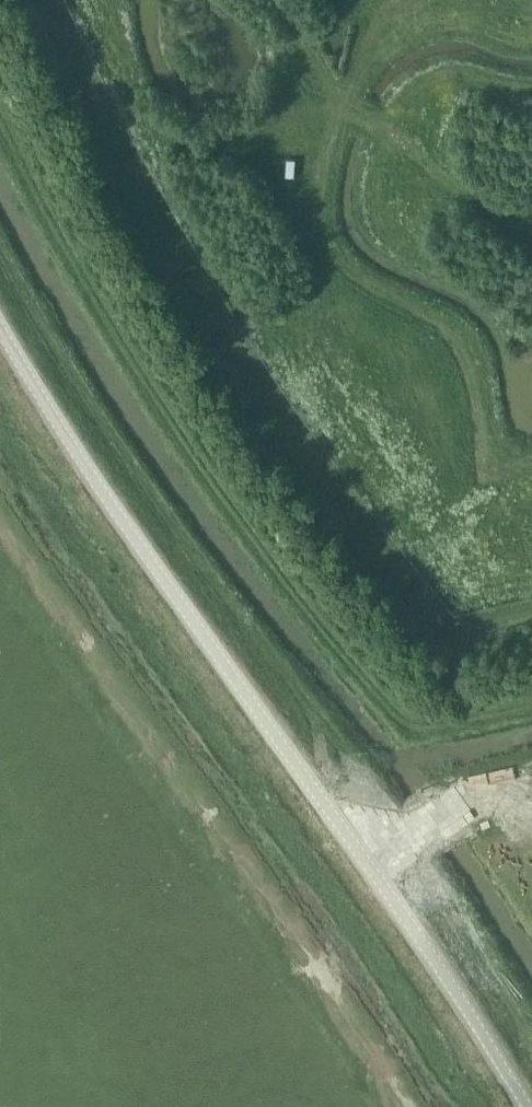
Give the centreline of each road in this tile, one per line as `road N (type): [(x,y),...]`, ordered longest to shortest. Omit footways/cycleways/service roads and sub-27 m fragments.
road 1 (unclassified): [(525,1106),(456,999),(84,483),(0,335)]
road 2 (track): [(0,114),(231,514),(412,736),(531,709)]

